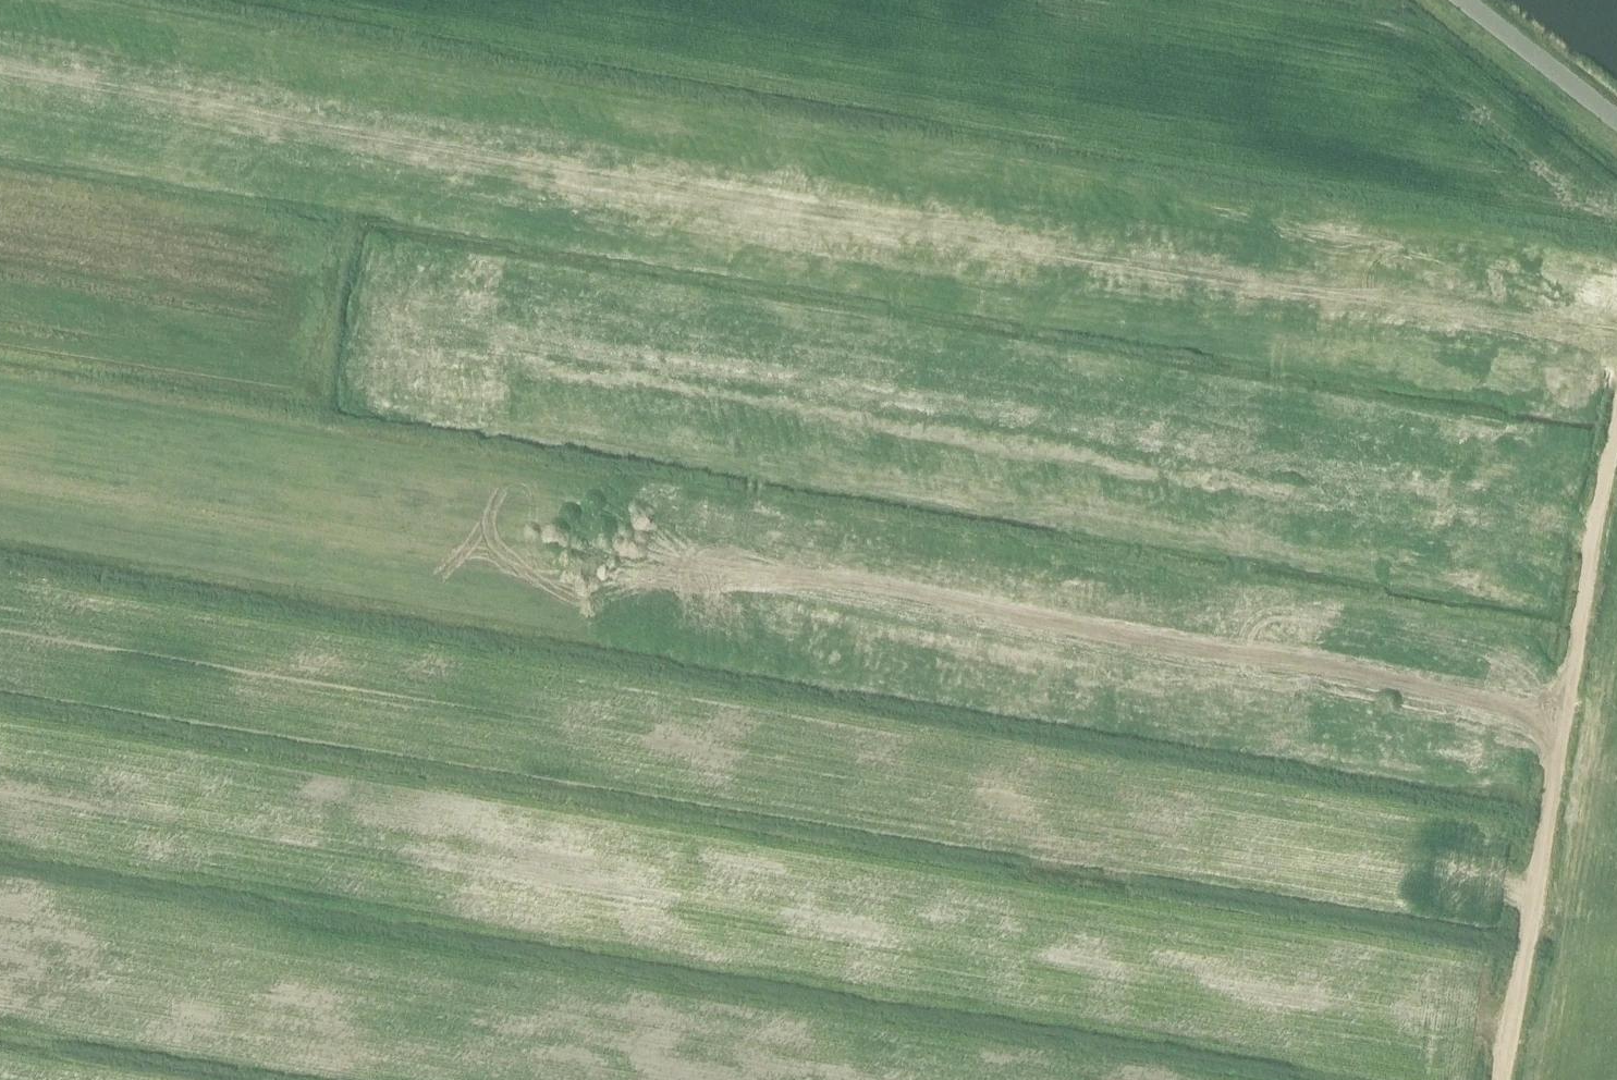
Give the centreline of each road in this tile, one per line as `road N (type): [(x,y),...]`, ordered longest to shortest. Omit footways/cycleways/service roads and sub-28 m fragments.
road 1 (residential): [(1616,405),(1493,1079)]
road 2 (unclassified): [(1616,119),(1465,0)]

